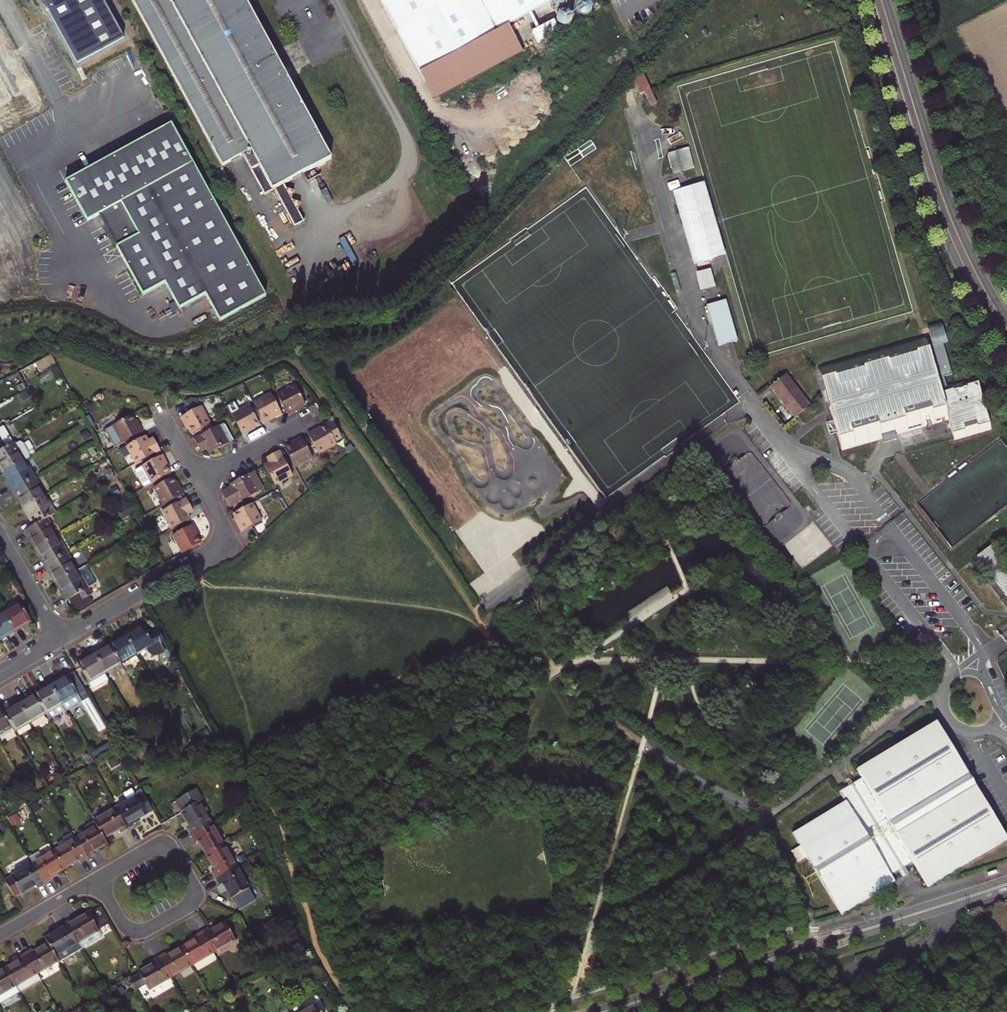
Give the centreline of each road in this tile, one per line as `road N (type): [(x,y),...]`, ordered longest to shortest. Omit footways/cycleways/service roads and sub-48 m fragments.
road 1 (tertiary): [(1006,880),(588,1011)]
road 2 (tertiary): [(620,1011),(1006,889)]
road 3 (tertiary): [(869,0),(940,220),(1006,349)]
road 4 (tertiary): [(1006,318),(955,213),(887,0)]
road 5 (residential): [(60,638),(231,540),(199,480)]
road 6 (residential): [(95,880),(125,927),(145,931),(198,898),(173,851),(152,848)]
road 7 (residential): [(1006,720),(980,674),(963,672),(945,687),(951,724),(1006,736)]
road 8 (residential): [(199,480),(309,421)]

